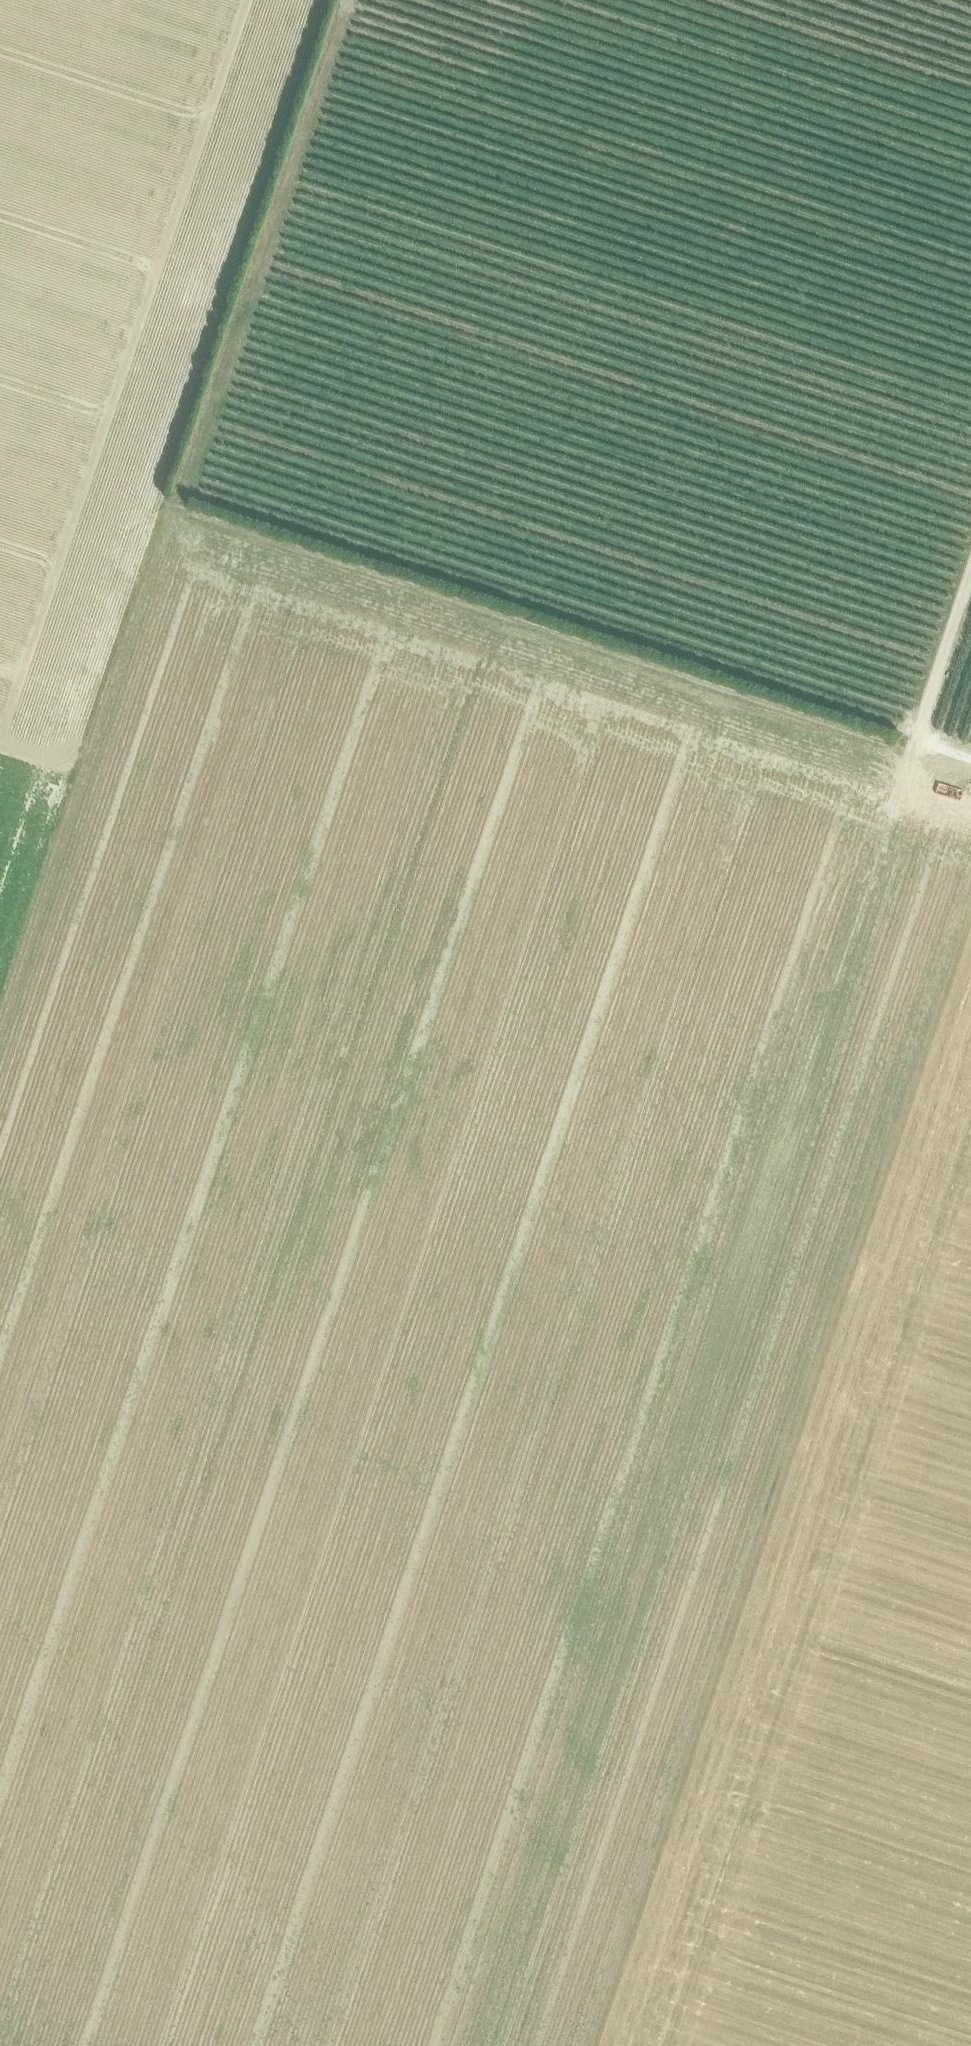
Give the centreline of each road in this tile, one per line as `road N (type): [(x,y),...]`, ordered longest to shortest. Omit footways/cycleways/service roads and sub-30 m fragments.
road 1 (track): [(659,1542),(919,752)]

